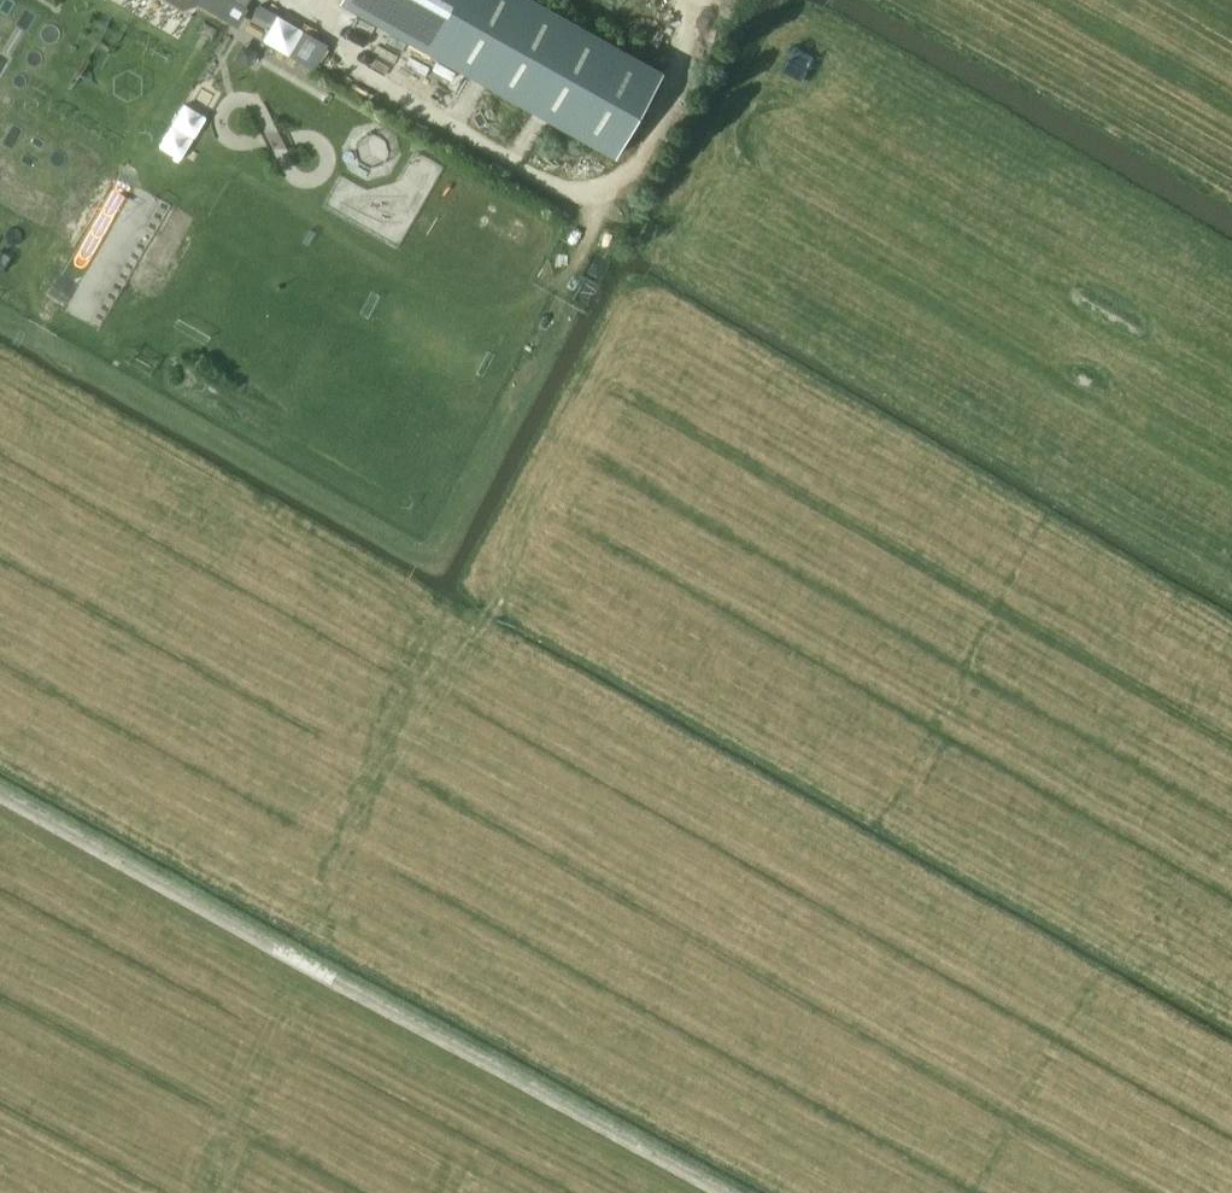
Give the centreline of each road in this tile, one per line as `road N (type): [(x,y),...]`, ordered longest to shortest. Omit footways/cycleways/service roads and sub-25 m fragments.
road 1 (track): [(0,786),(736,1192)]

